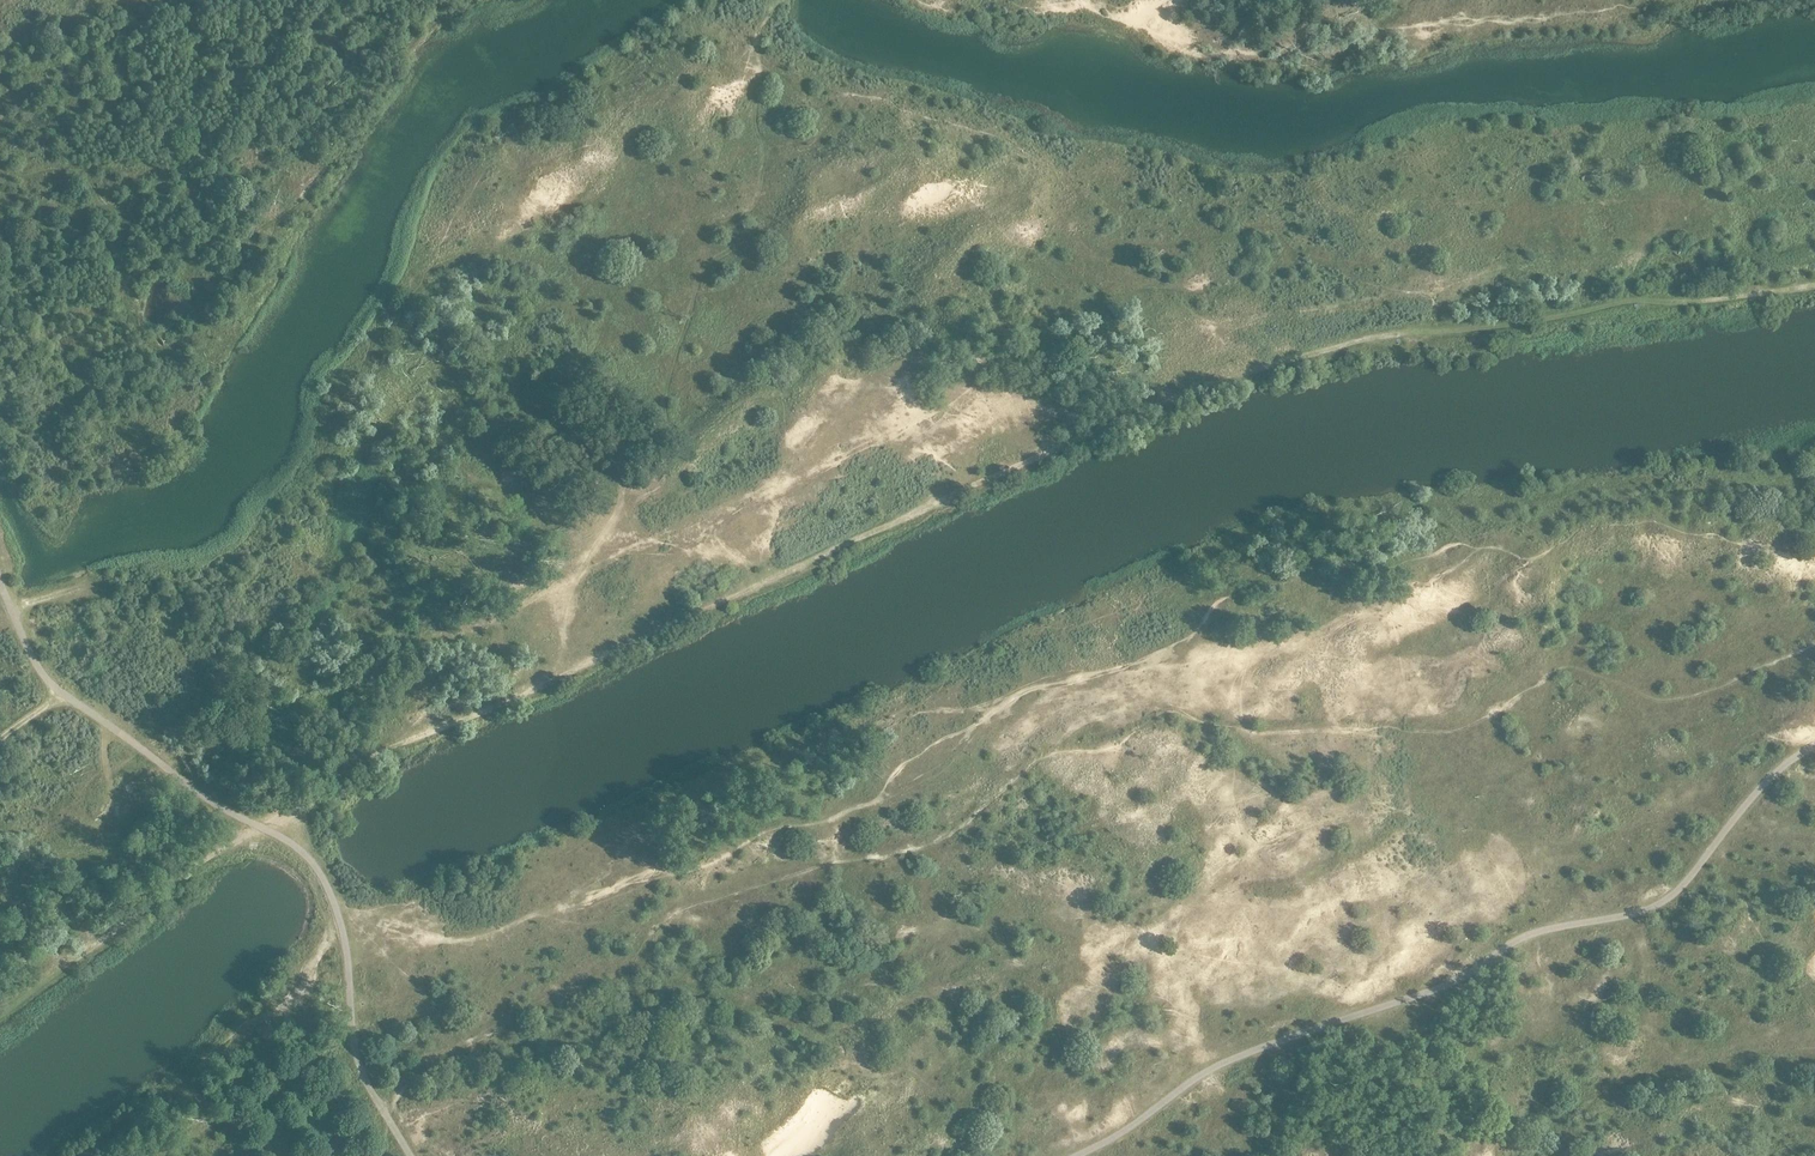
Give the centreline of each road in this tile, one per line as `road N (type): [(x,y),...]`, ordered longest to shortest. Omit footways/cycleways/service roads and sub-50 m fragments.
road 1 (track): [(1075,1155),(1238,1056),(1428,992),(1539,931),(1663,902),(1774,773),(1814,747)]
road 2 (track): [(314,863),(286,840),(210,801),(60,692),(23,642),(0,586)]
road 3 (track): [(323,877),(343,934),(357,1053),(411,1155)]

